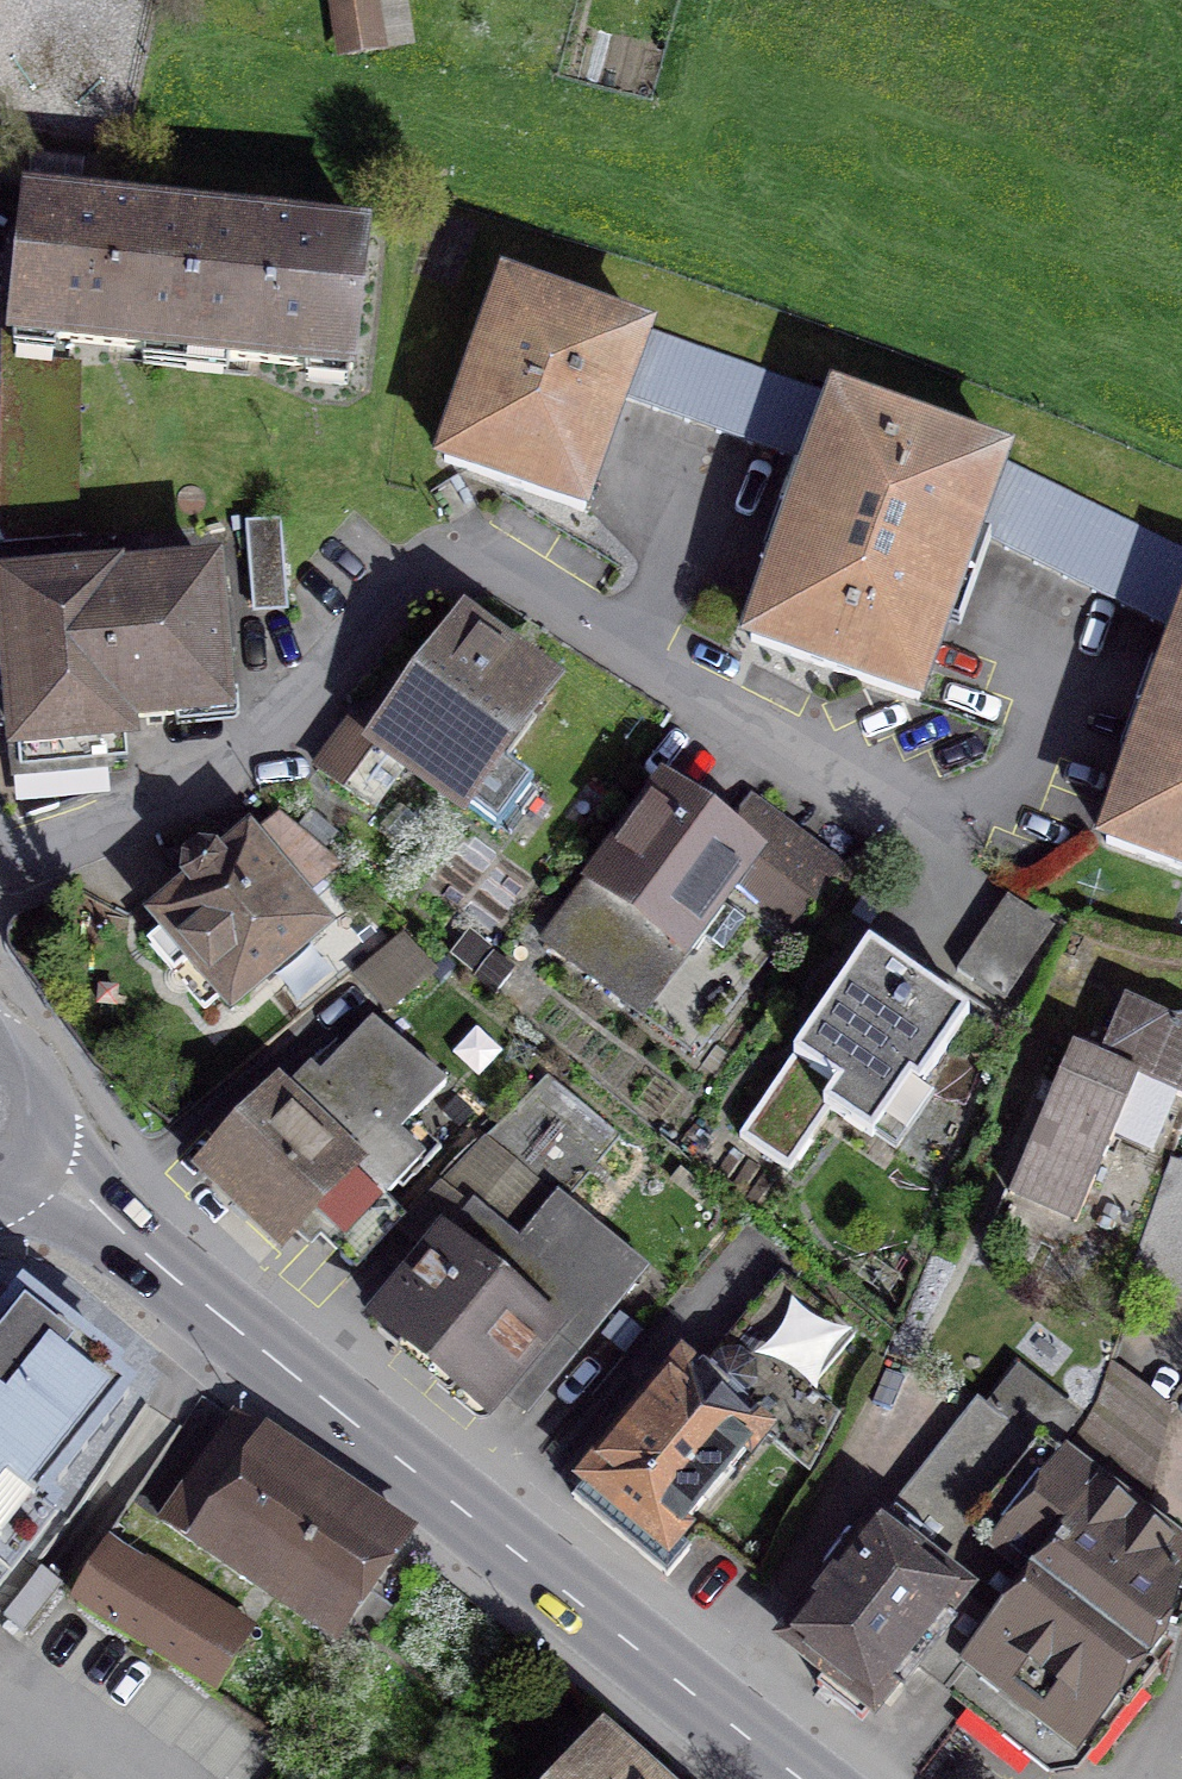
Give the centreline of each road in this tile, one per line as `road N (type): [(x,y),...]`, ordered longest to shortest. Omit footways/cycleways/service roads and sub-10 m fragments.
road 1 (residential): [(0,836),(16,857),(113,826),(237,761),(414,575),(458,558),(503,572),(934,863)]
road 2 (secondary): [(27,1155),(808,1778)]
road 3 (secondary): [(27,1155),(42,1100),(33,1073),(0,1042)]

